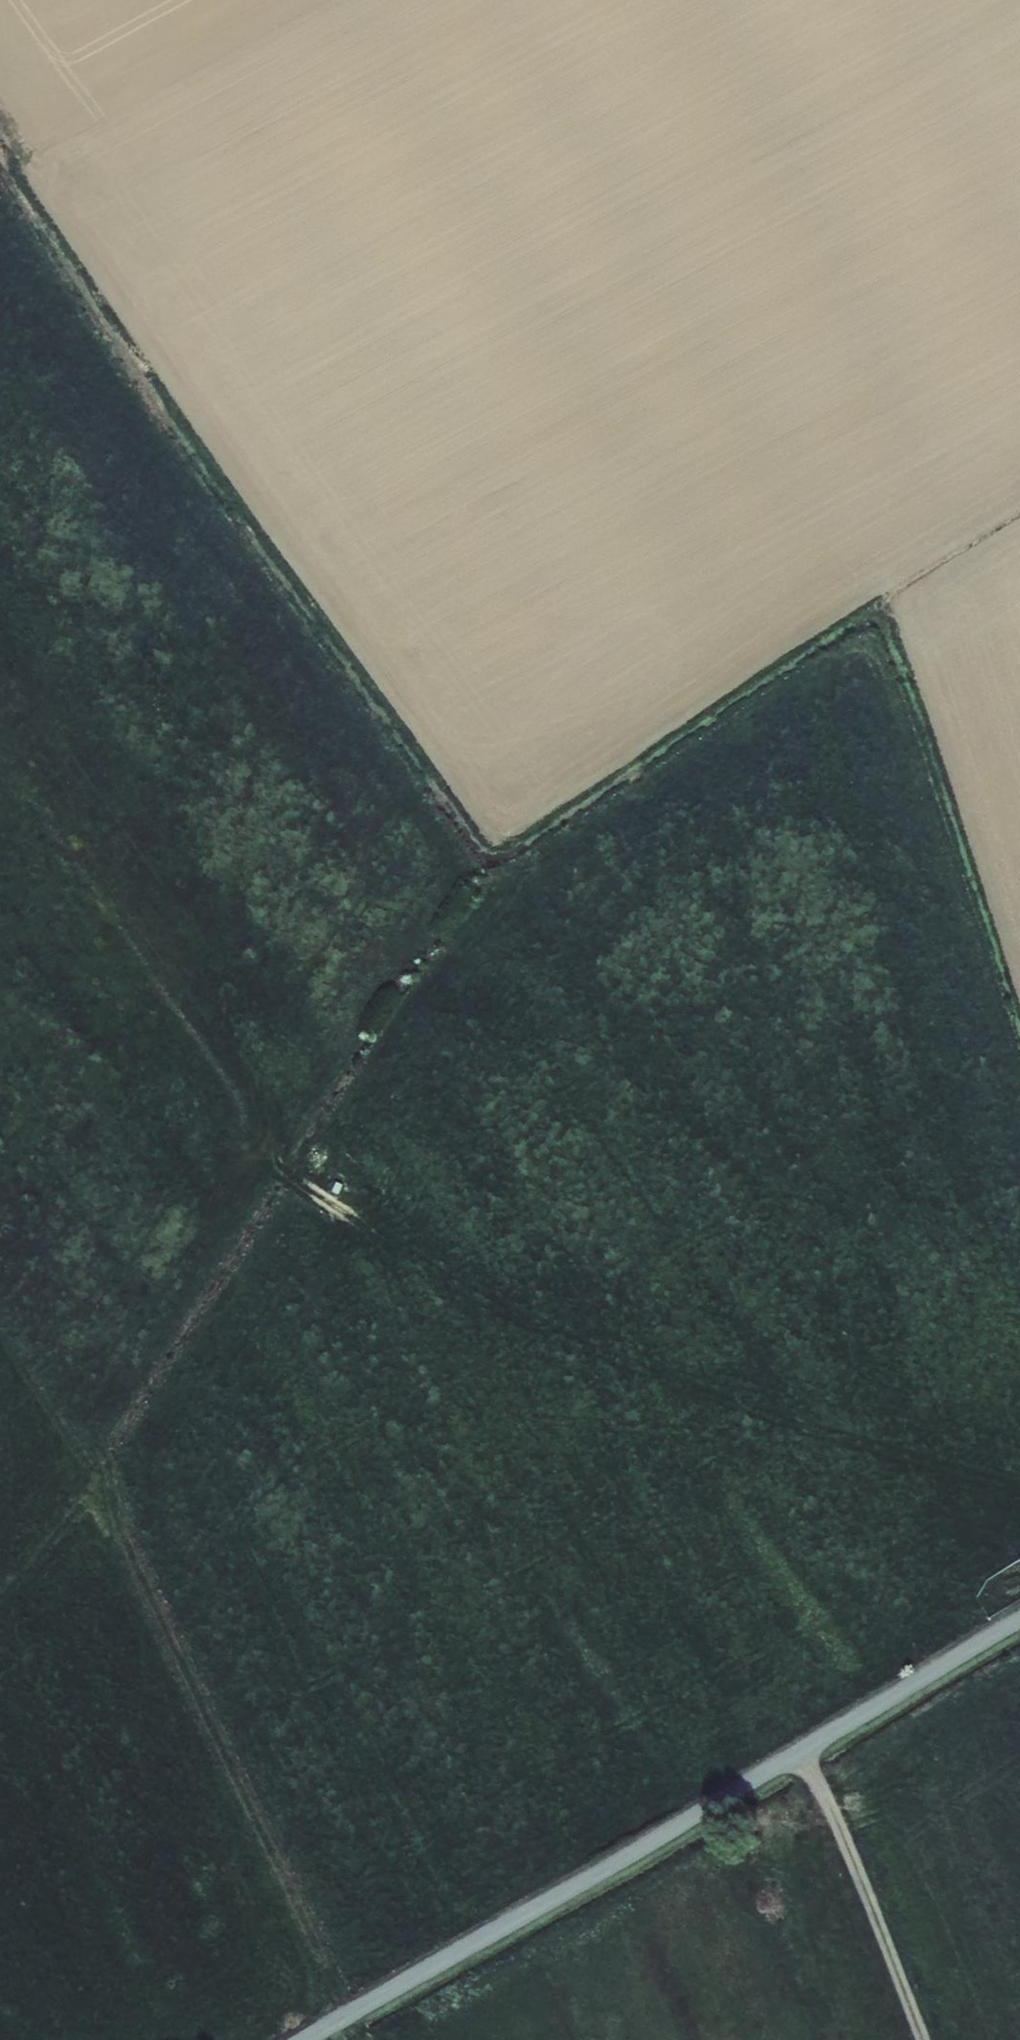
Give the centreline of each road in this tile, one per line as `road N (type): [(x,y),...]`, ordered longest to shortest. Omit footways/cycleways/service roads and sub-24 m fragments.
road 1 (unclassified): [(1019,1620),(307,2039)]
road 2 (track): [(923,2039),(805,1748)]

